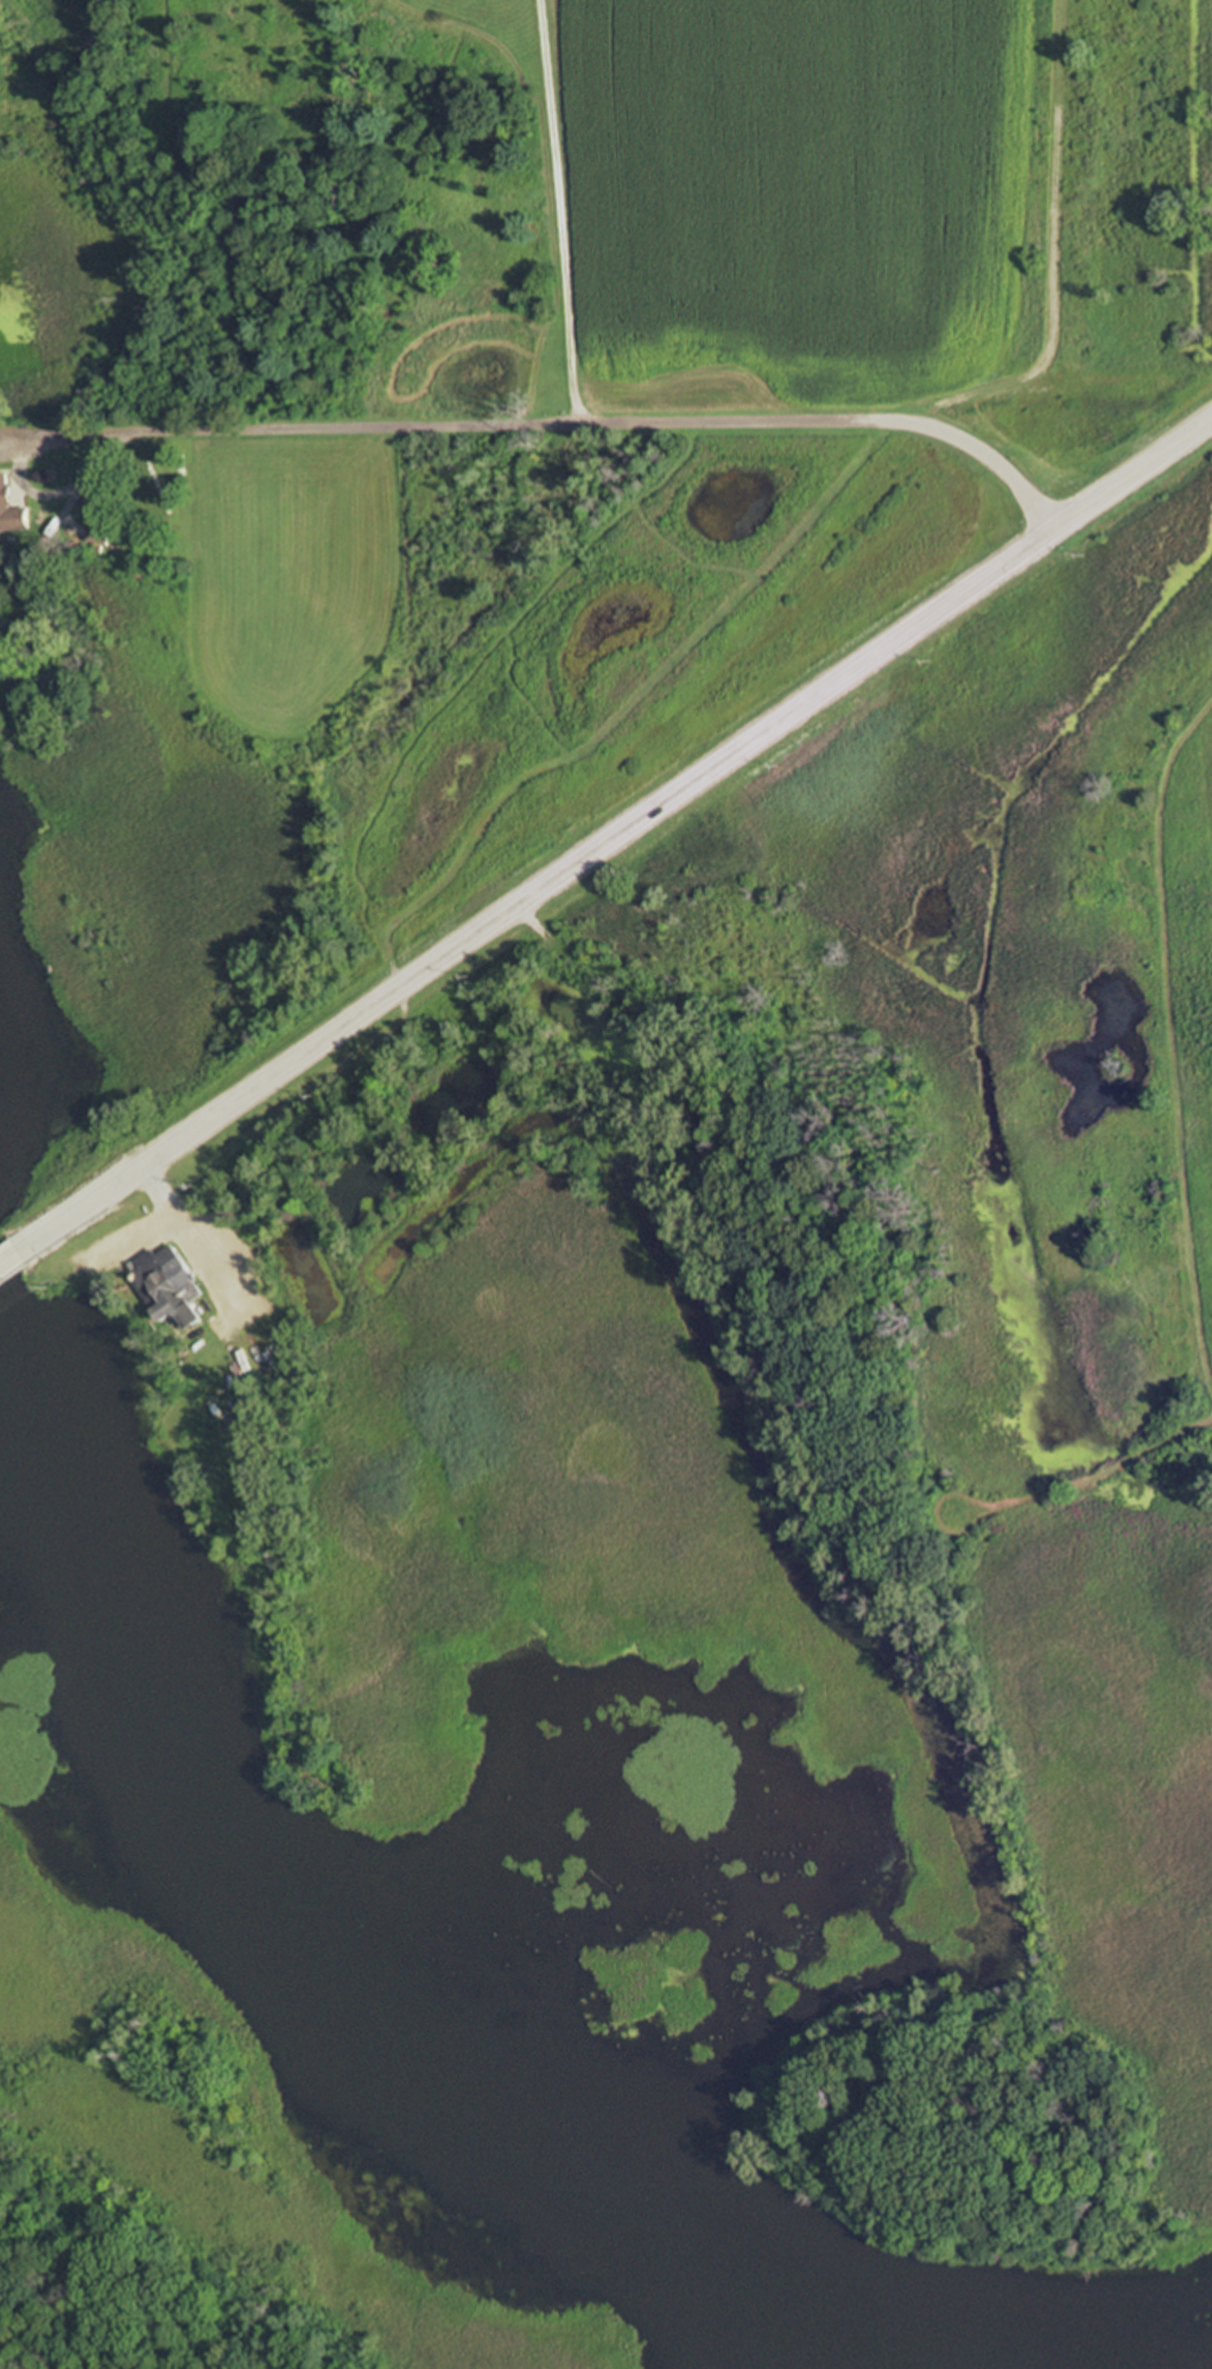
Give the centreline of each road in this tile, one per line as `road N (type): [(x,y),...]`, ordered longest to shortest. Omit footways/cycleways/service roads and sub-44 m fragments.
road 1 (secondary): [(28,1250),(1211,425)]
road 2 (residential): [(0,446),(146,430),(910,422),(1007,470),(1070,524)]

